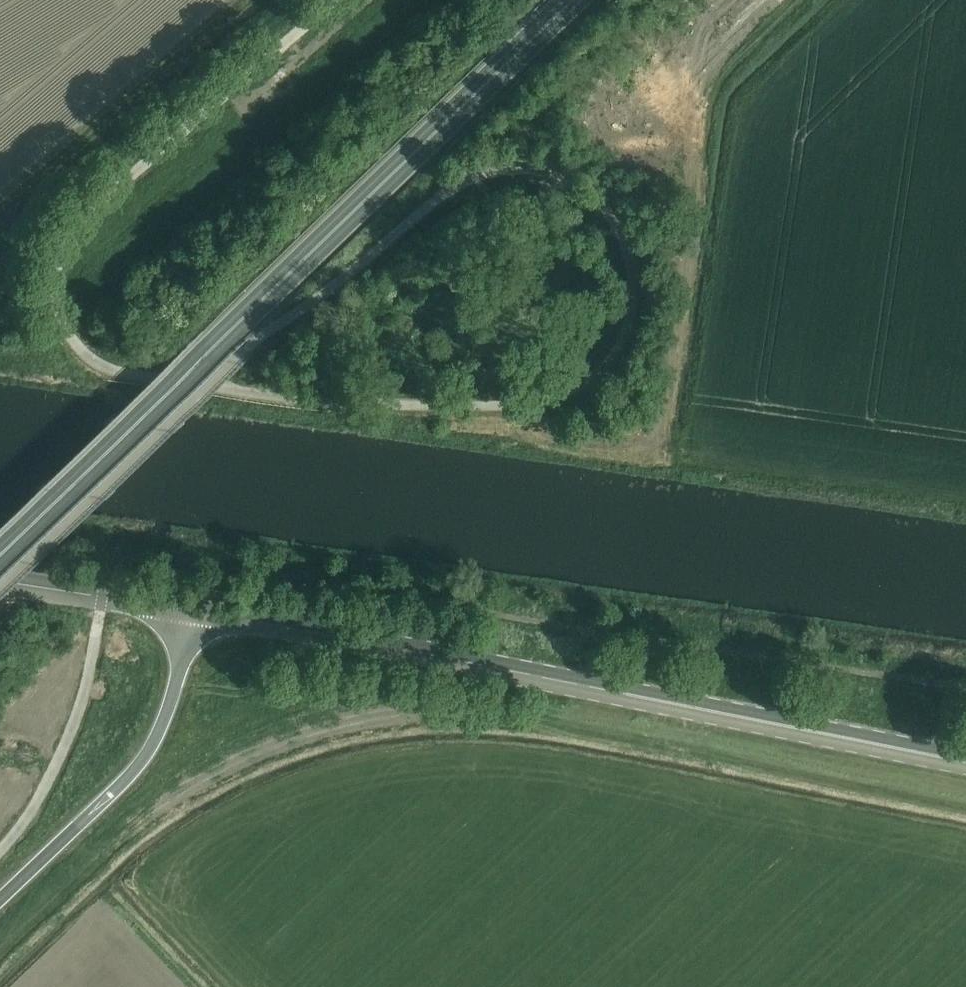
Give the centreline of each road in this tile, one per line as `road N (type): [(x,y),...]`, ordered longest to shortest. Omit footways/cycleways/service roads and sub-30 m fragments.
road 1 (trunk): [(0,550),(572,0)]
road 2 (secondary): [(965,766),(195,612)]
road 3 (trunk): [(0,892),(130,772),(171,718),(195,612)]
road 4 (secondary): [(195,612),(0,578)]

